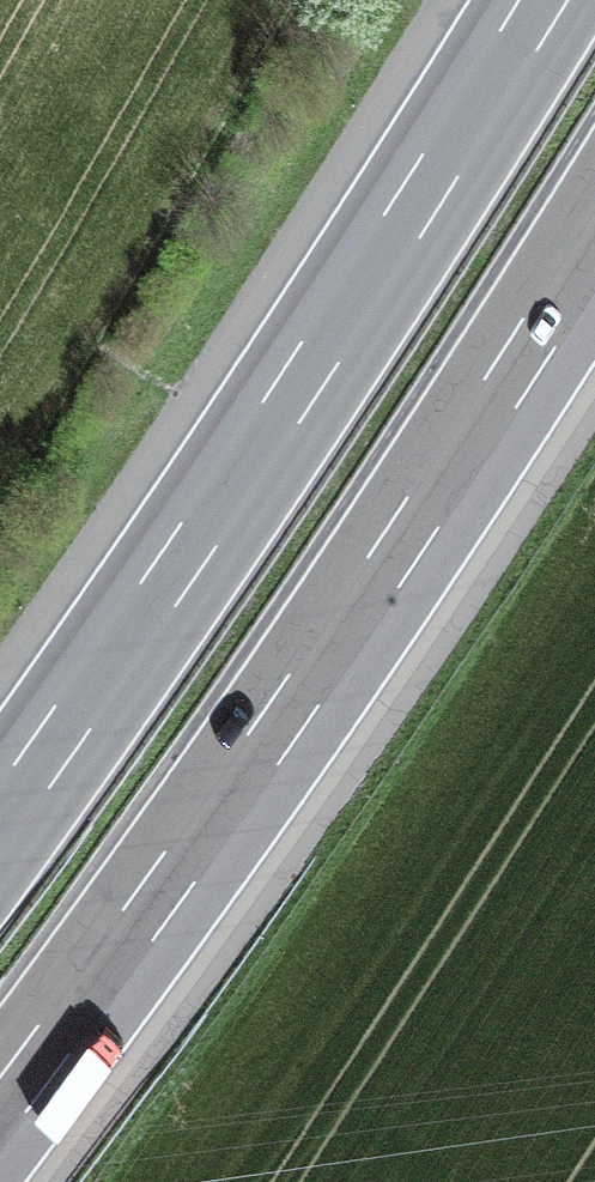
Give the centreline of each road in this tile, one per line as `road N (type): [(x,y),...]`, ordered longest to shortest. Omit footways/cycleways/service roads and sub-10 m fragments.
road 1 (motorway): [(0,1114),(290,709),(594,244)]
road 2 (motorway): [(542,0),(275,423),(0,823)]

